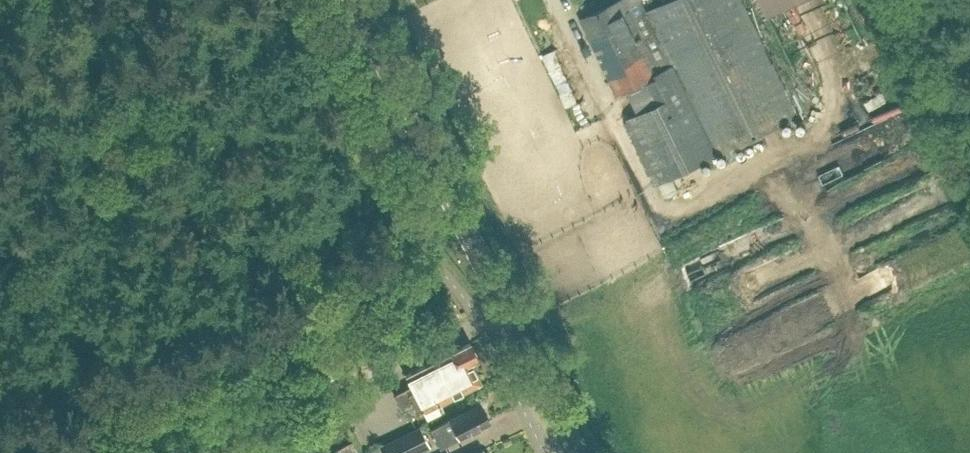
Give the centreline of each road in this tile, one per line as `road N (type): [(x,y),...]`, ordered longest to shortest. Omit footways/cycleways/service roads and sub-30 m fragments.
road 1 (secondary): [(574,452),(353,0)]

